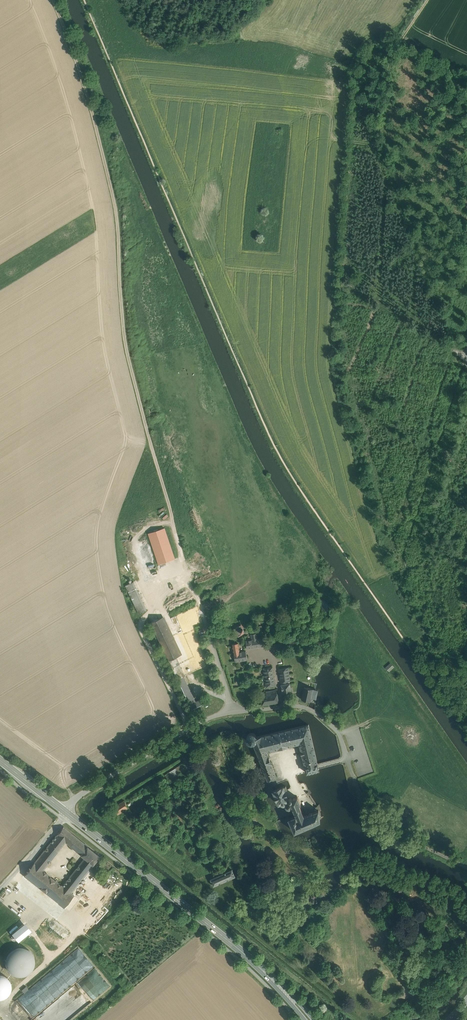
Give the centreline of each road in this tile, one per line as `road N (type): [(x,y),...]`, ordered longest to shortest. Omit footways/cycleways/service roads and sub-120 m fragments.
road 1 (track): [(466,341),(458,404),(411,527),(410,562),(444,642),(466,672)]
road 2 (primary): [(66,812),(262,968),(309,1019)]
road 3 (track): [(172,521),(139,532),(130,546),(155,605),(141,632),(185,729)]
road 4 (unclassified): [(66,812),(203,720),(282,707)]
road 5 (track): [(462,355),(344,282)]
road 6 (track): [(466,867),(377,815),(361,795)]

